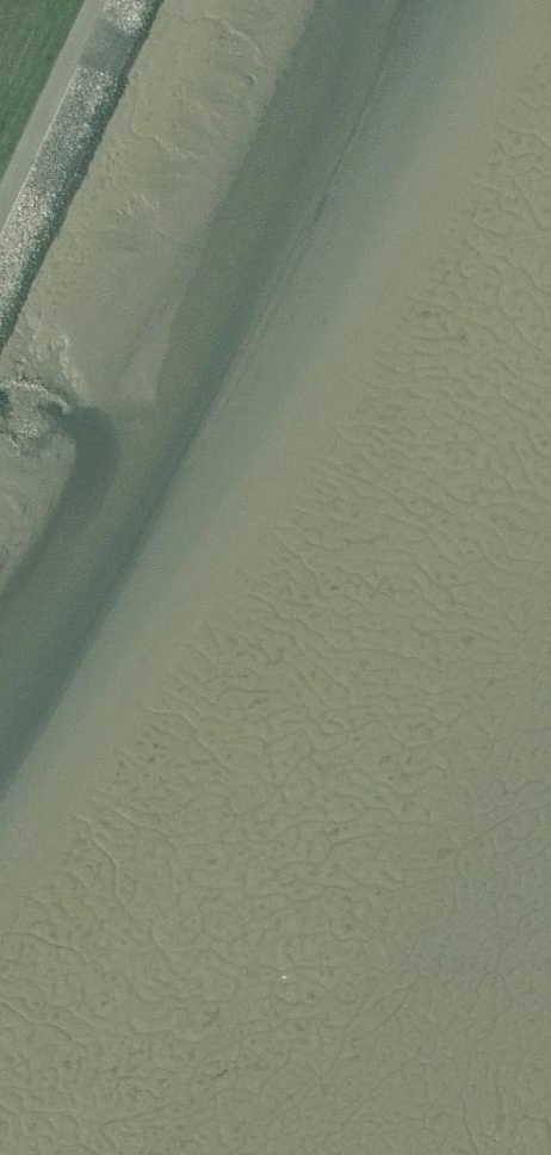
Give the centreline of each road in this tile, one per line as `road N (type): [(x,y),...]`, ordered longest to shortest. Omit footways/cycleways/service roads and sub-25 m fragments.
road 1 (unclassified): [(0,243),(108,0)]

